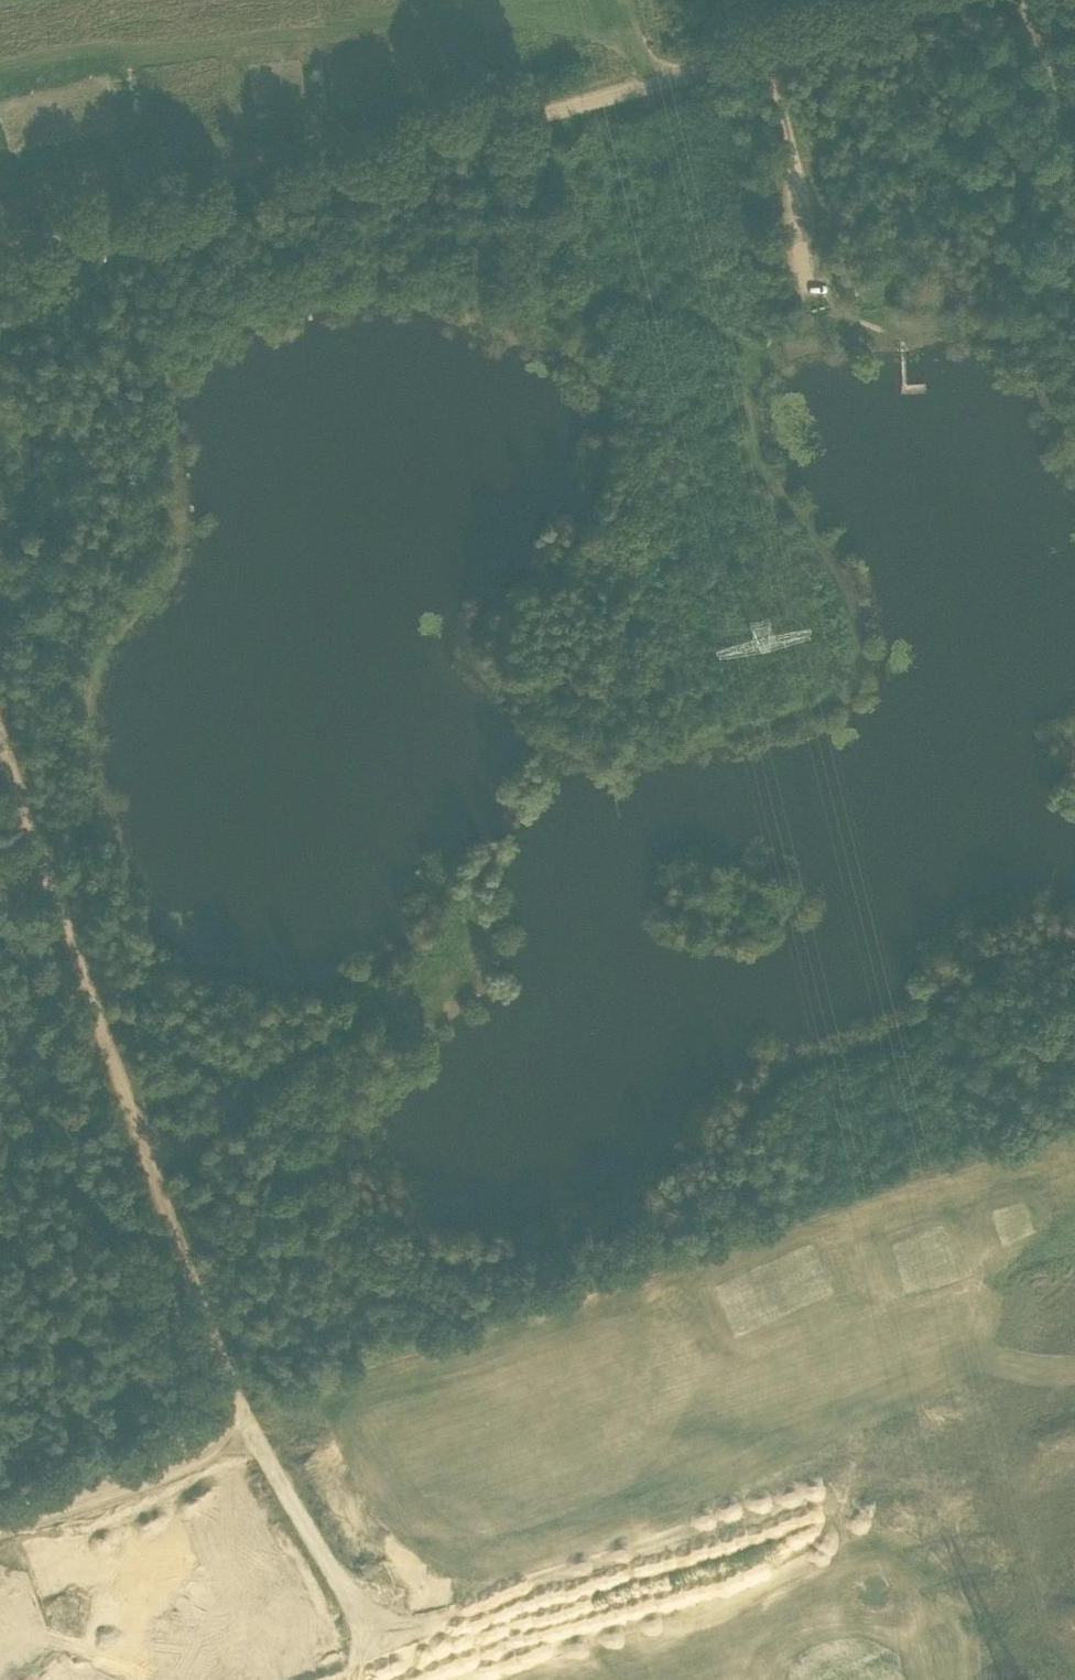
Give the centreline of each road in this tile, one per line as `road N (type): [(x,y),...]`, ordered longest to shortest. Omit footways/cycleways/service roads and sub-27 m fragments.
road 1 (track): [(74,231),(240,165),(496,127),(935,0)]
road 2 (track): [(249,1424),(0,747)]
road 3 (track): [(818,289),(764,53)]
road 4 (track): [(1027,0),(1074,175)]

